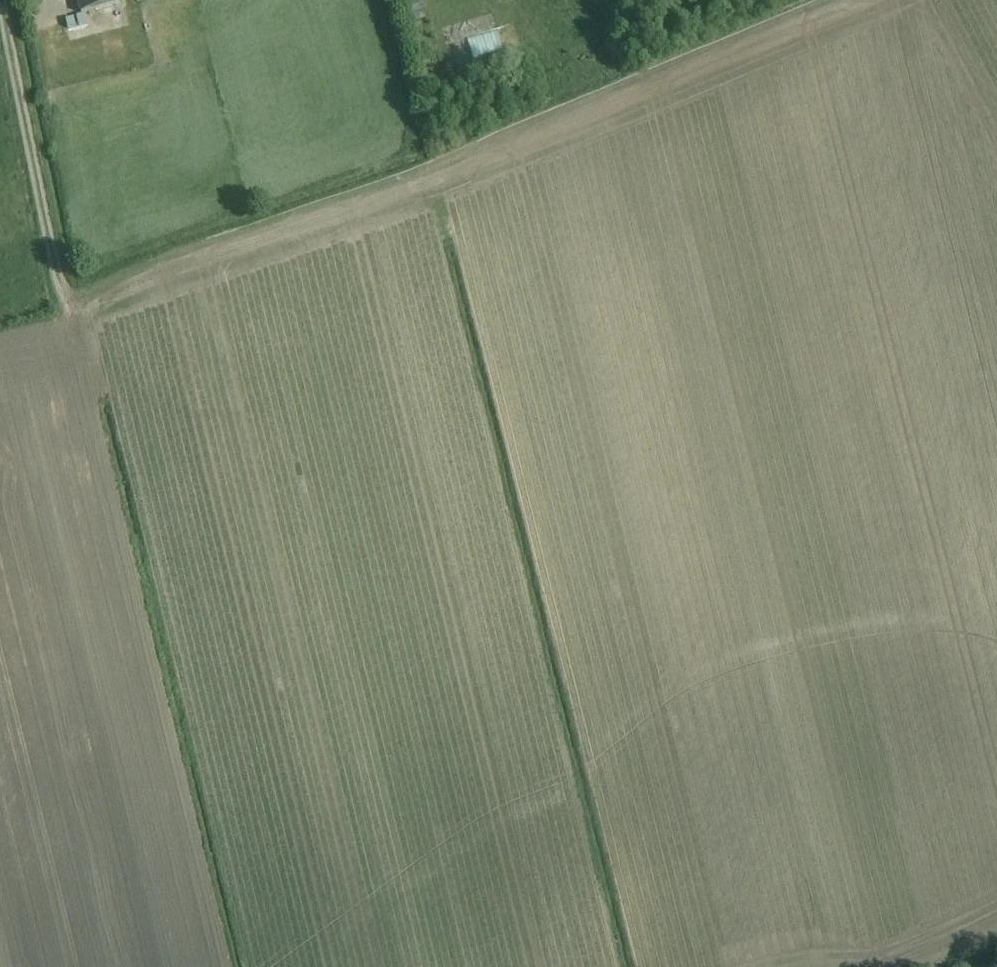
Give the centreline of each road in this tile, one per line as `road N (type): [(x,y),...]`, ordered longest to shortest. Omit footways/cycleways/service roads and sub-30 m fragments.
road 1 (track): [(3,0),(76,340),(0,358)]

